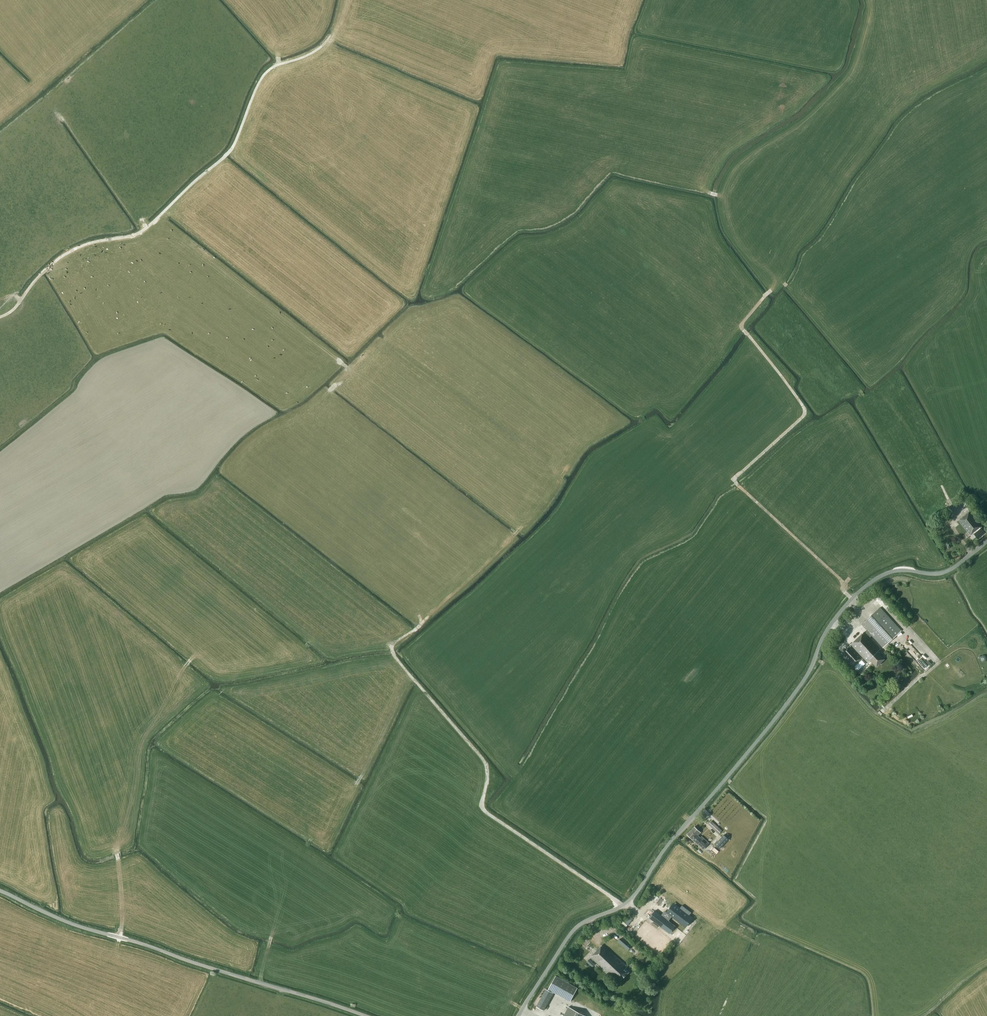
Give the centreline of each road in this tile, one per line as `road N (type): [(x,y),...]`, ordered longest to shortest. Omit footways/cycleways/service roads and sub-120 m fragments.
road 1 (unclassified): [(519,1015),(575,928),(637,892),(794,693),(852,599),(899,569),(947,572),(986,542)]
road 2 (unclassified): [(0,891),(87,929),(366,1015)]

